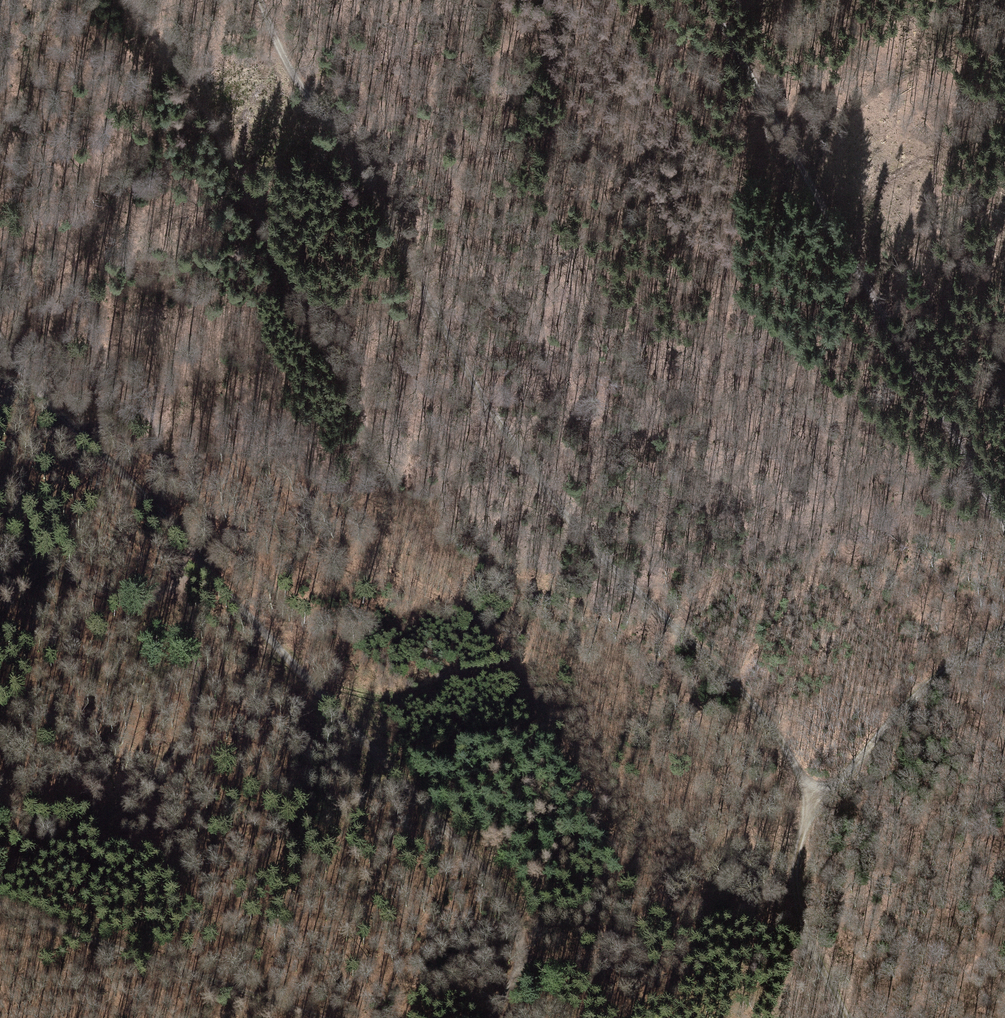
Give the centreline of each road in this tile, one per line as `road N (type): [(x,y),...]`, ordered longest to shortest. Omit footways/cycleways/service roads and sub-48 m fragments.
road 1 (track): [(668,906),(626,863),(504,645),(449,590),(214,121),(124,0)]
road 2 (track): [(806,796),(746,696),(603,554),(421,291),(299,86),(261,0)]
road 3 (track): [(703,0),(1004,538)]
road 4 (track): [(188,573),(231,598),(456,836),(493,879),(535,953)]
road 5 (track): [(188,573),(200,642),(197,712),(181,749),(149,781),(0,883)]
road 6 (track): [(312,1017),(0,906)]
road 7 (track): [(0,337),(184,536),(188,573)]
road 8 (track): [(1004,640),(806,796)]
road 9 (track): [(0,551),(138,600),(167,597),(188,573)]
road 10 (track): [(812,950),(794,877),(806,796)]
road 11 (track): [(668,906),(617,923),(587,959),(562,964),(535,953)]
road 12 (track): [(812,950),(779,932),(668,906)]

